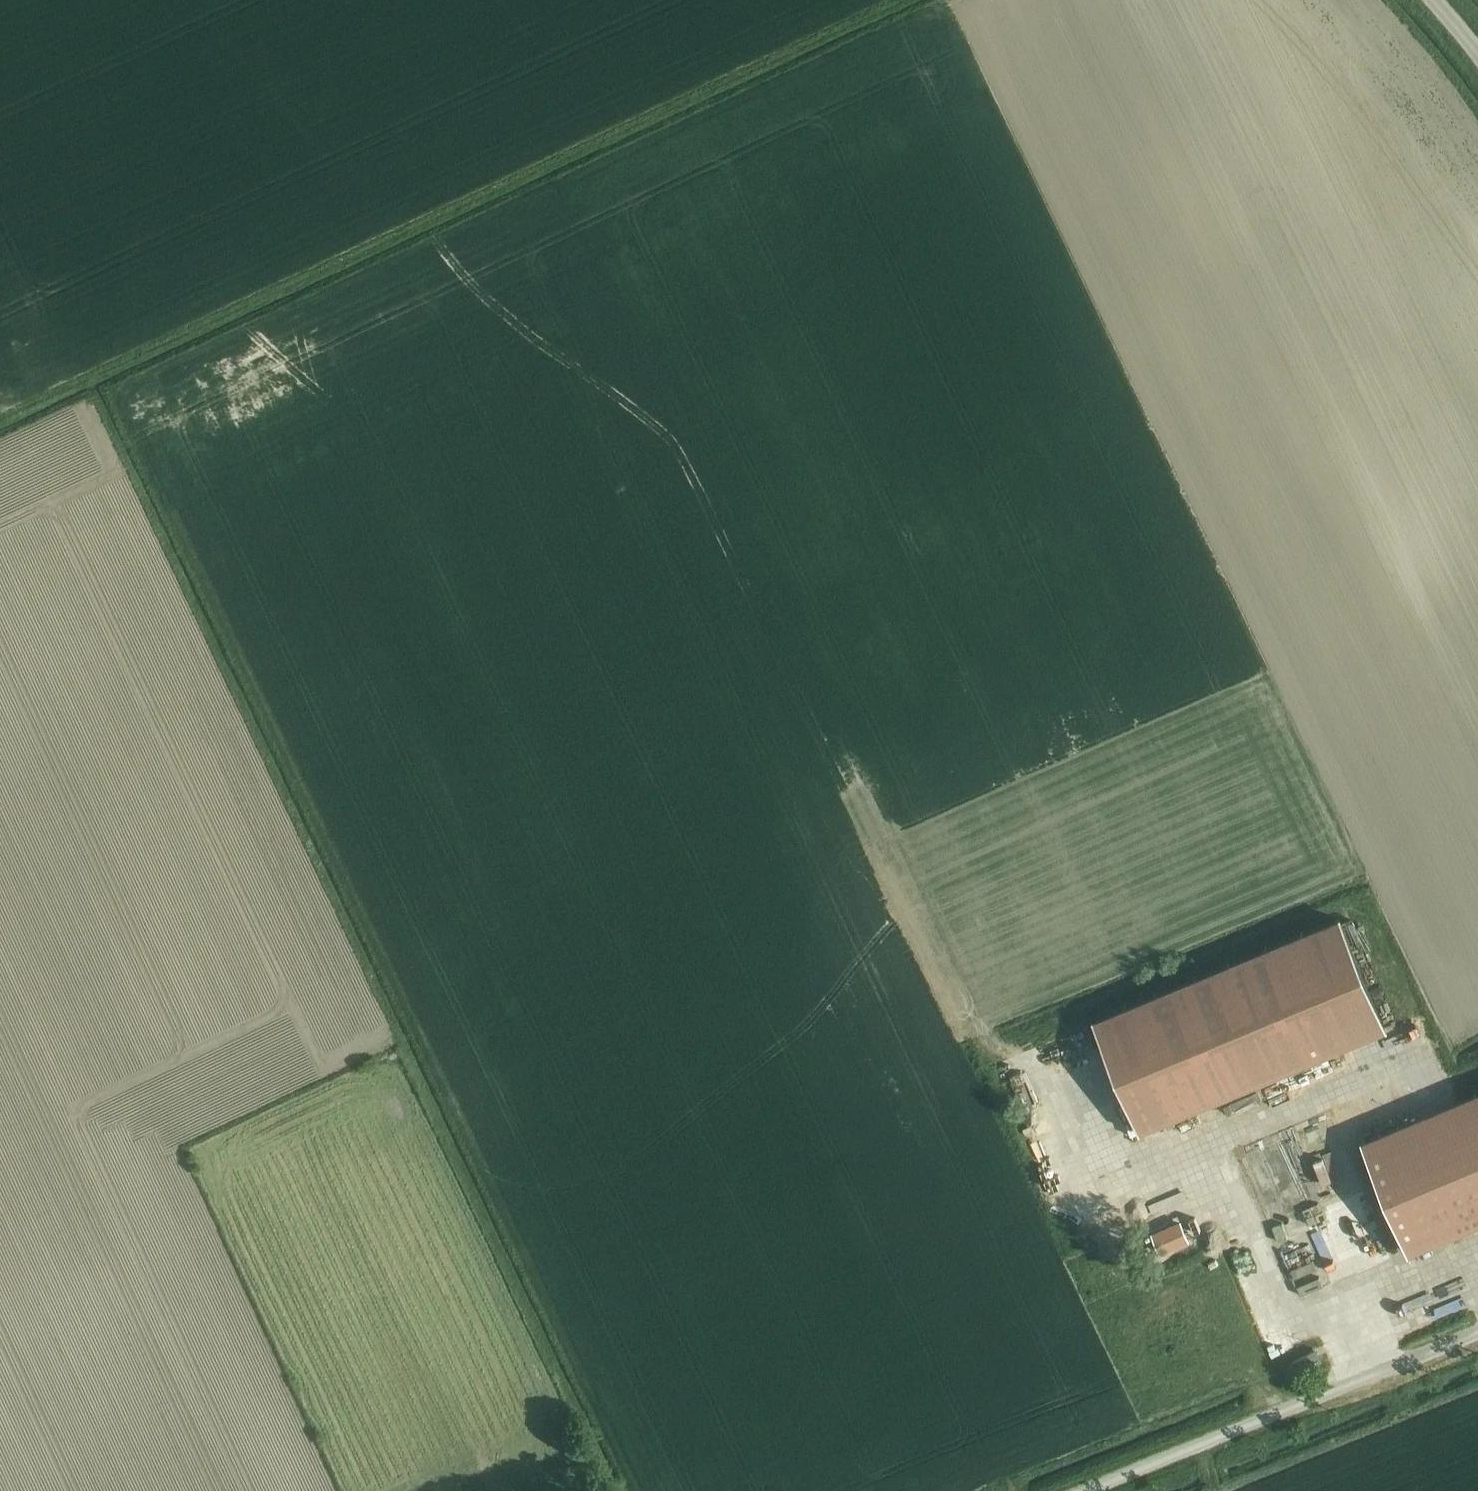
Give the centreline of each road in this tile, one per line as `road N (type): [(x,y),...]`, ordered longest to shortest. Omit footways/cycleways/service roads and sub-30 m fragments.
road 1 (unclassified): [(1086,1490),(1477,1333)]

